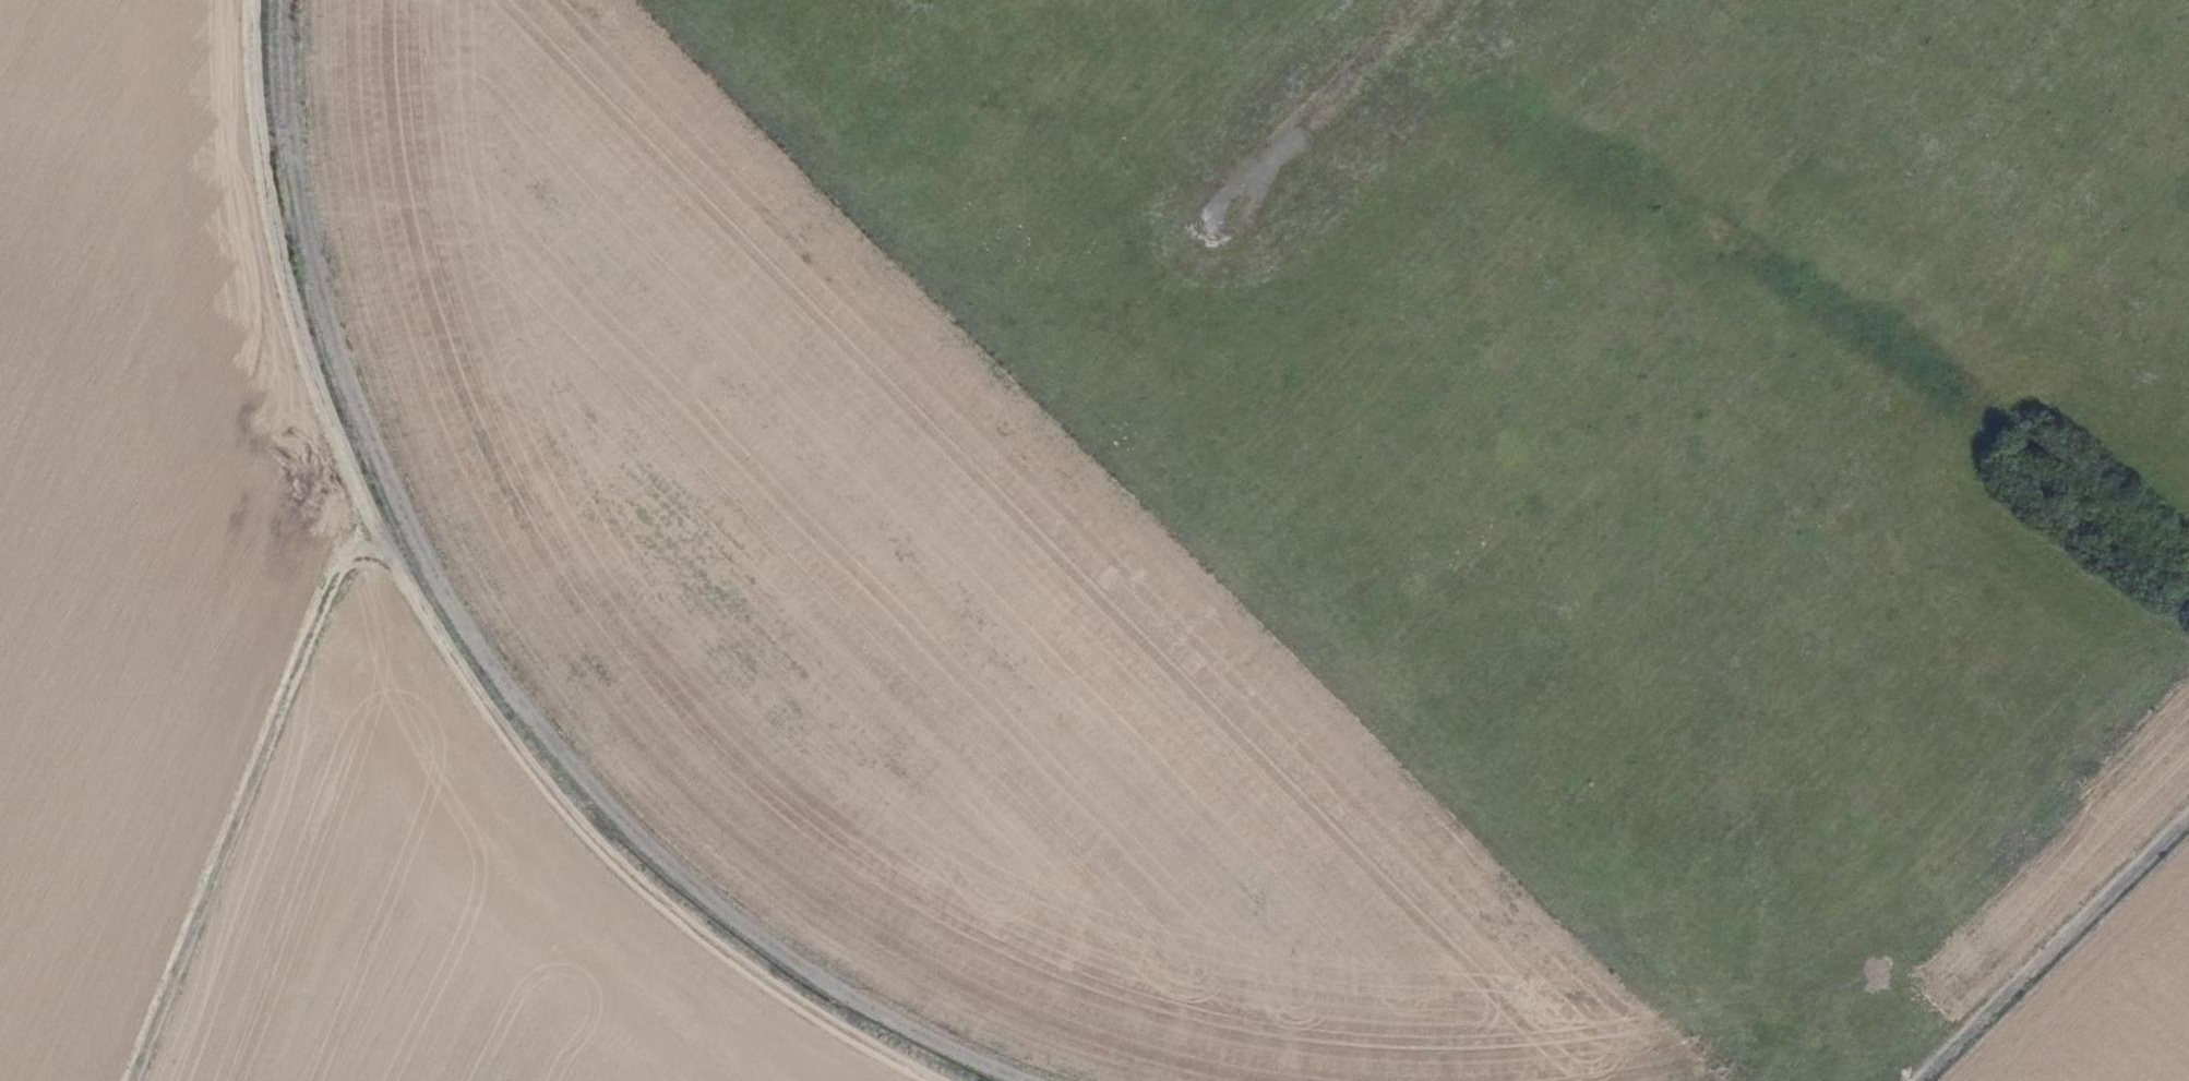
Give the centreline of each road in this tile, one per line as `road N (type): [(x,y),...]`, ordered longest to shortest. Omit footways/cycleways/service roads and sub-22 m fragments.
road 1 (track): [(935,1080),(846,1036),(683,923),(565,809),(462,672),(379,530),(299,329),(262,145),(254,0)]
road 2 (track): [(115,1080),(330,584),(348,554),(379,530)]

